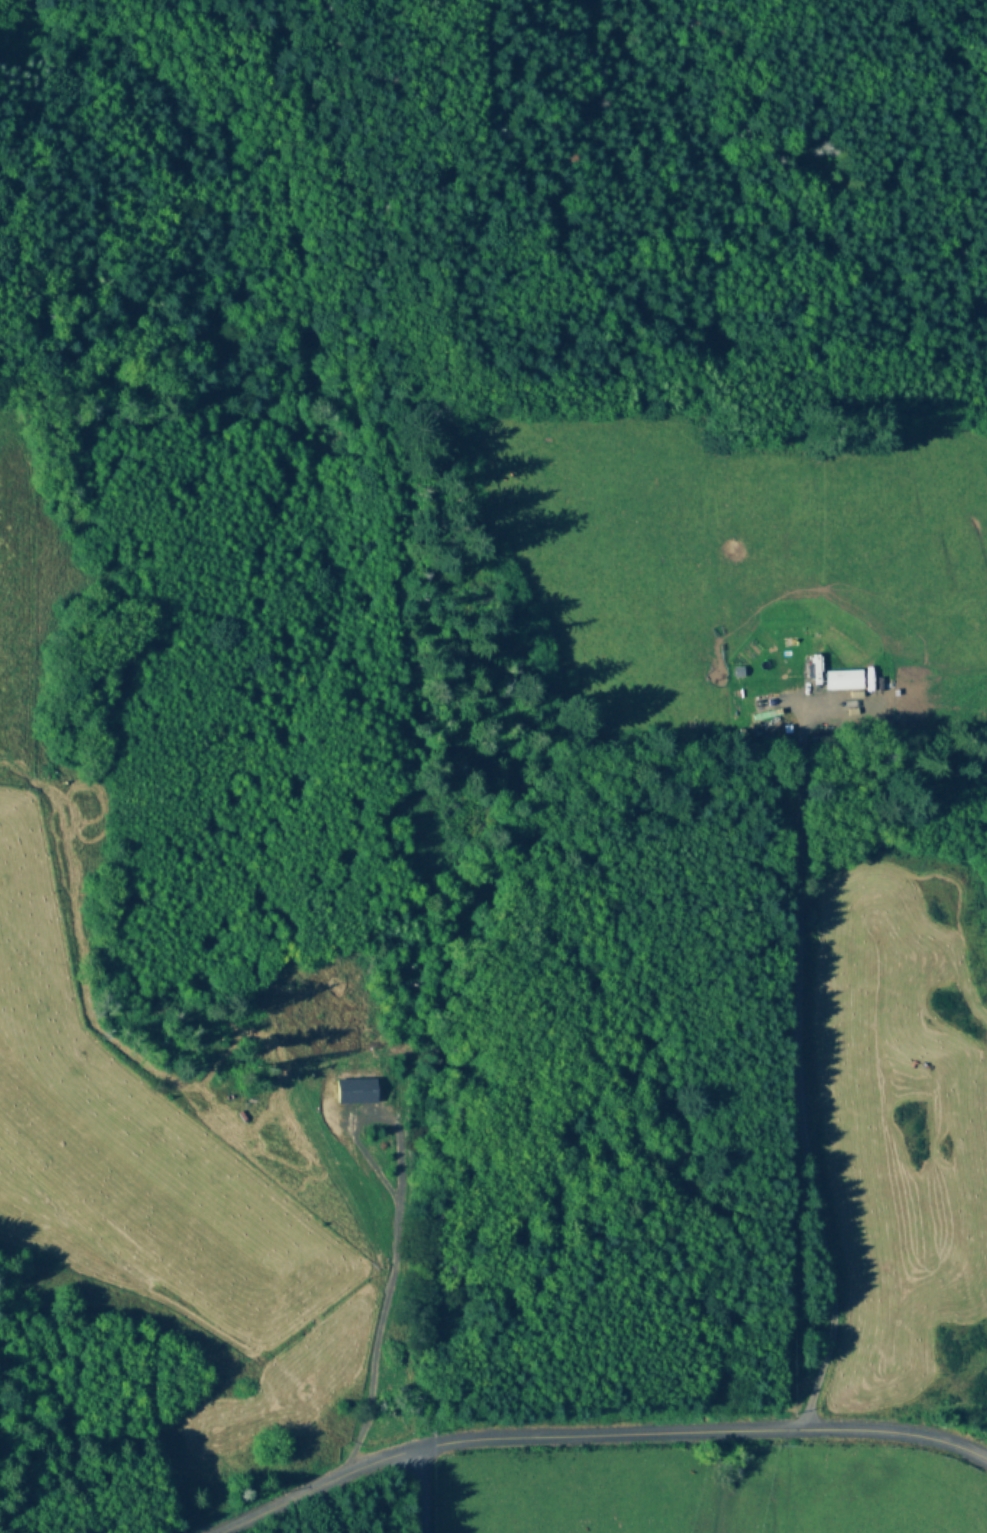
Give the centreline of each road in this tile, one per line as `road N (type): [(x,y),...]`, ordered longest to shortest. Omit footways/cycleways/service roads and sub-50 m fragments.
road 1 (residential): [(986,1463),(898,1432),(424,1449),(236,1507),(190,1532)]

